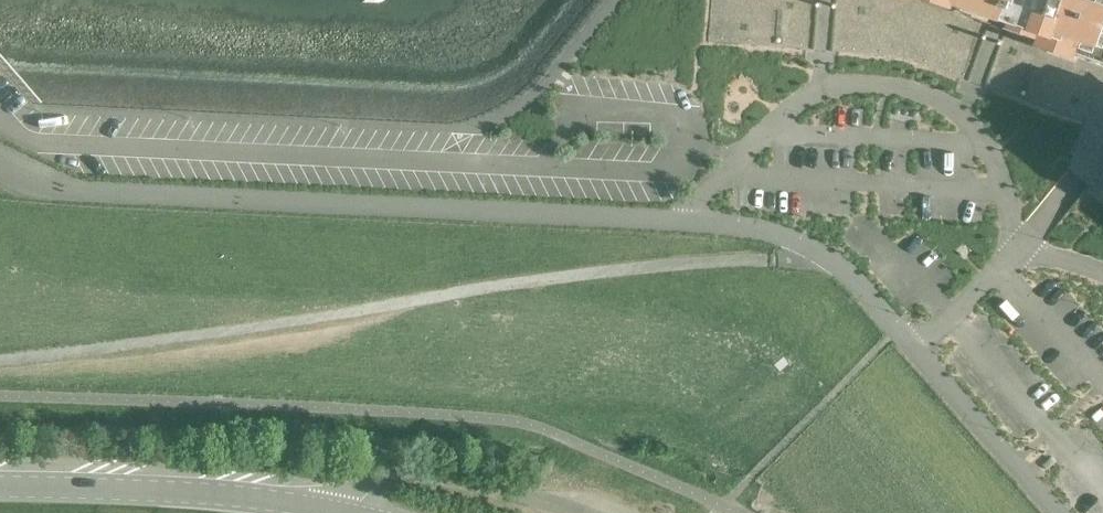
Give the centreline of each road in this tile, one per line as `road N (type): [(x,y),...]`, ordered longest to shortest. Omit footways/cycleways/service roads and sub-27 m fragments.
road 1 (unclassified): [(1058,512),(848,273),(795,238),(682,220),(49,187),(0,159)]
road 2 (secondary): [(329,512),(242,499),(0,492)]

